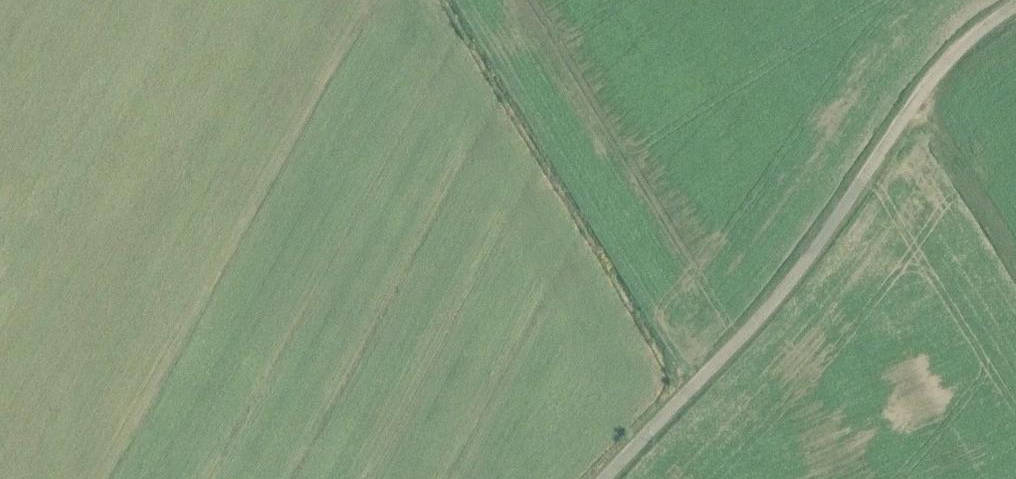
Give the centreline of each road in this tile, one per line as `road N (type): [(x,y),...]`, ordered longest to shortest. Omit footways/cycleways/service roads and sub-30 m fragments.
road 1 (unclassified): [(606,478),(805,267),(937,71),(1015,9)]

